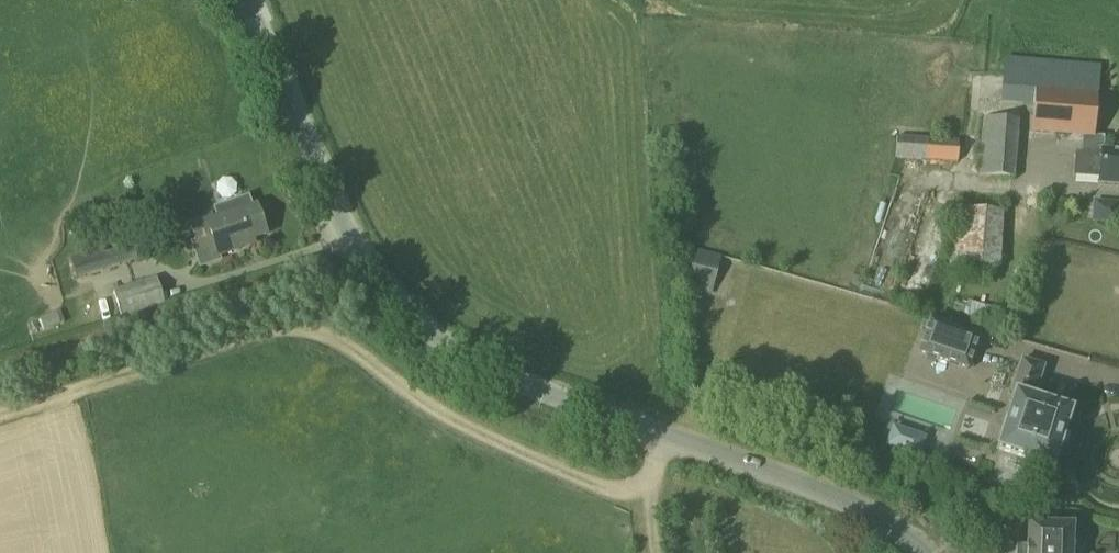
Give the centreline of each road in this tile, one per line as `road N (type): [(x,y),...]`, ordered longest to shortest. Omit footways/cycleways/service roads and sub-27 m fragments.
road 1 (tertiary): [(922,552),(869,510),(463,358),(409,321),(364,263),(250,0)]
road 2 (track): [(0,415),(304,327),(339,339),(424,405),(602,491),(633,491),(652,480)]
road 3 (track): [(655,432),(662,552)]

